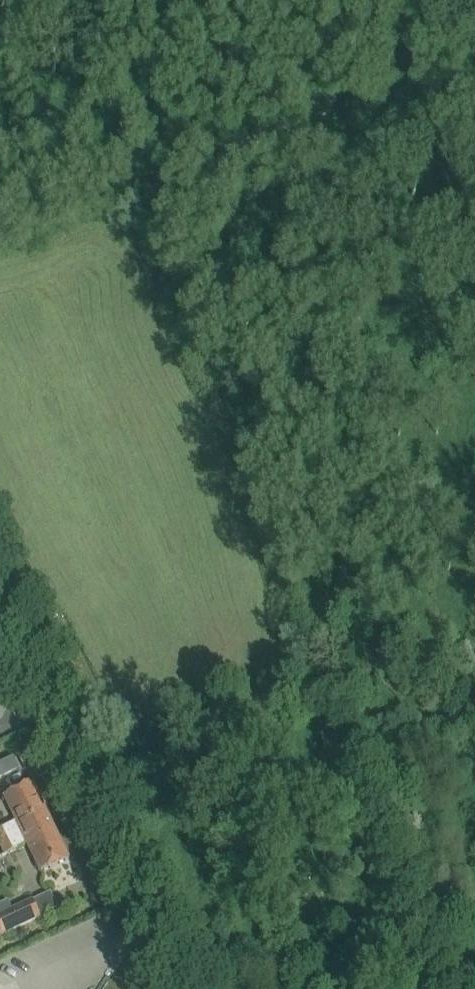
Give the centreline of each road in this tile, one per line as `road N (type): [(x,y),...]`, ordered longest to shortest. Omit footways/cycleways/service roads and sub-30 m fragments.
road 1 (tertiary): [(194,988),(0,609)]

